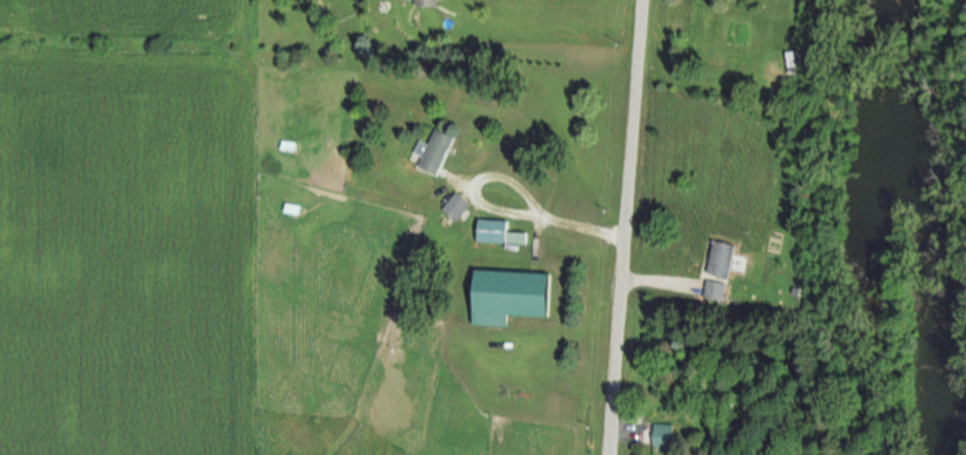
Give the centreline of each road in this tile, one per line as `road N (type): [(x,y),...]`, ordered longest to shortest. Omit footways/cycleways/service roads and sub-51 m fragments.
road 1 (residential): [(610,454),(641,0)]

